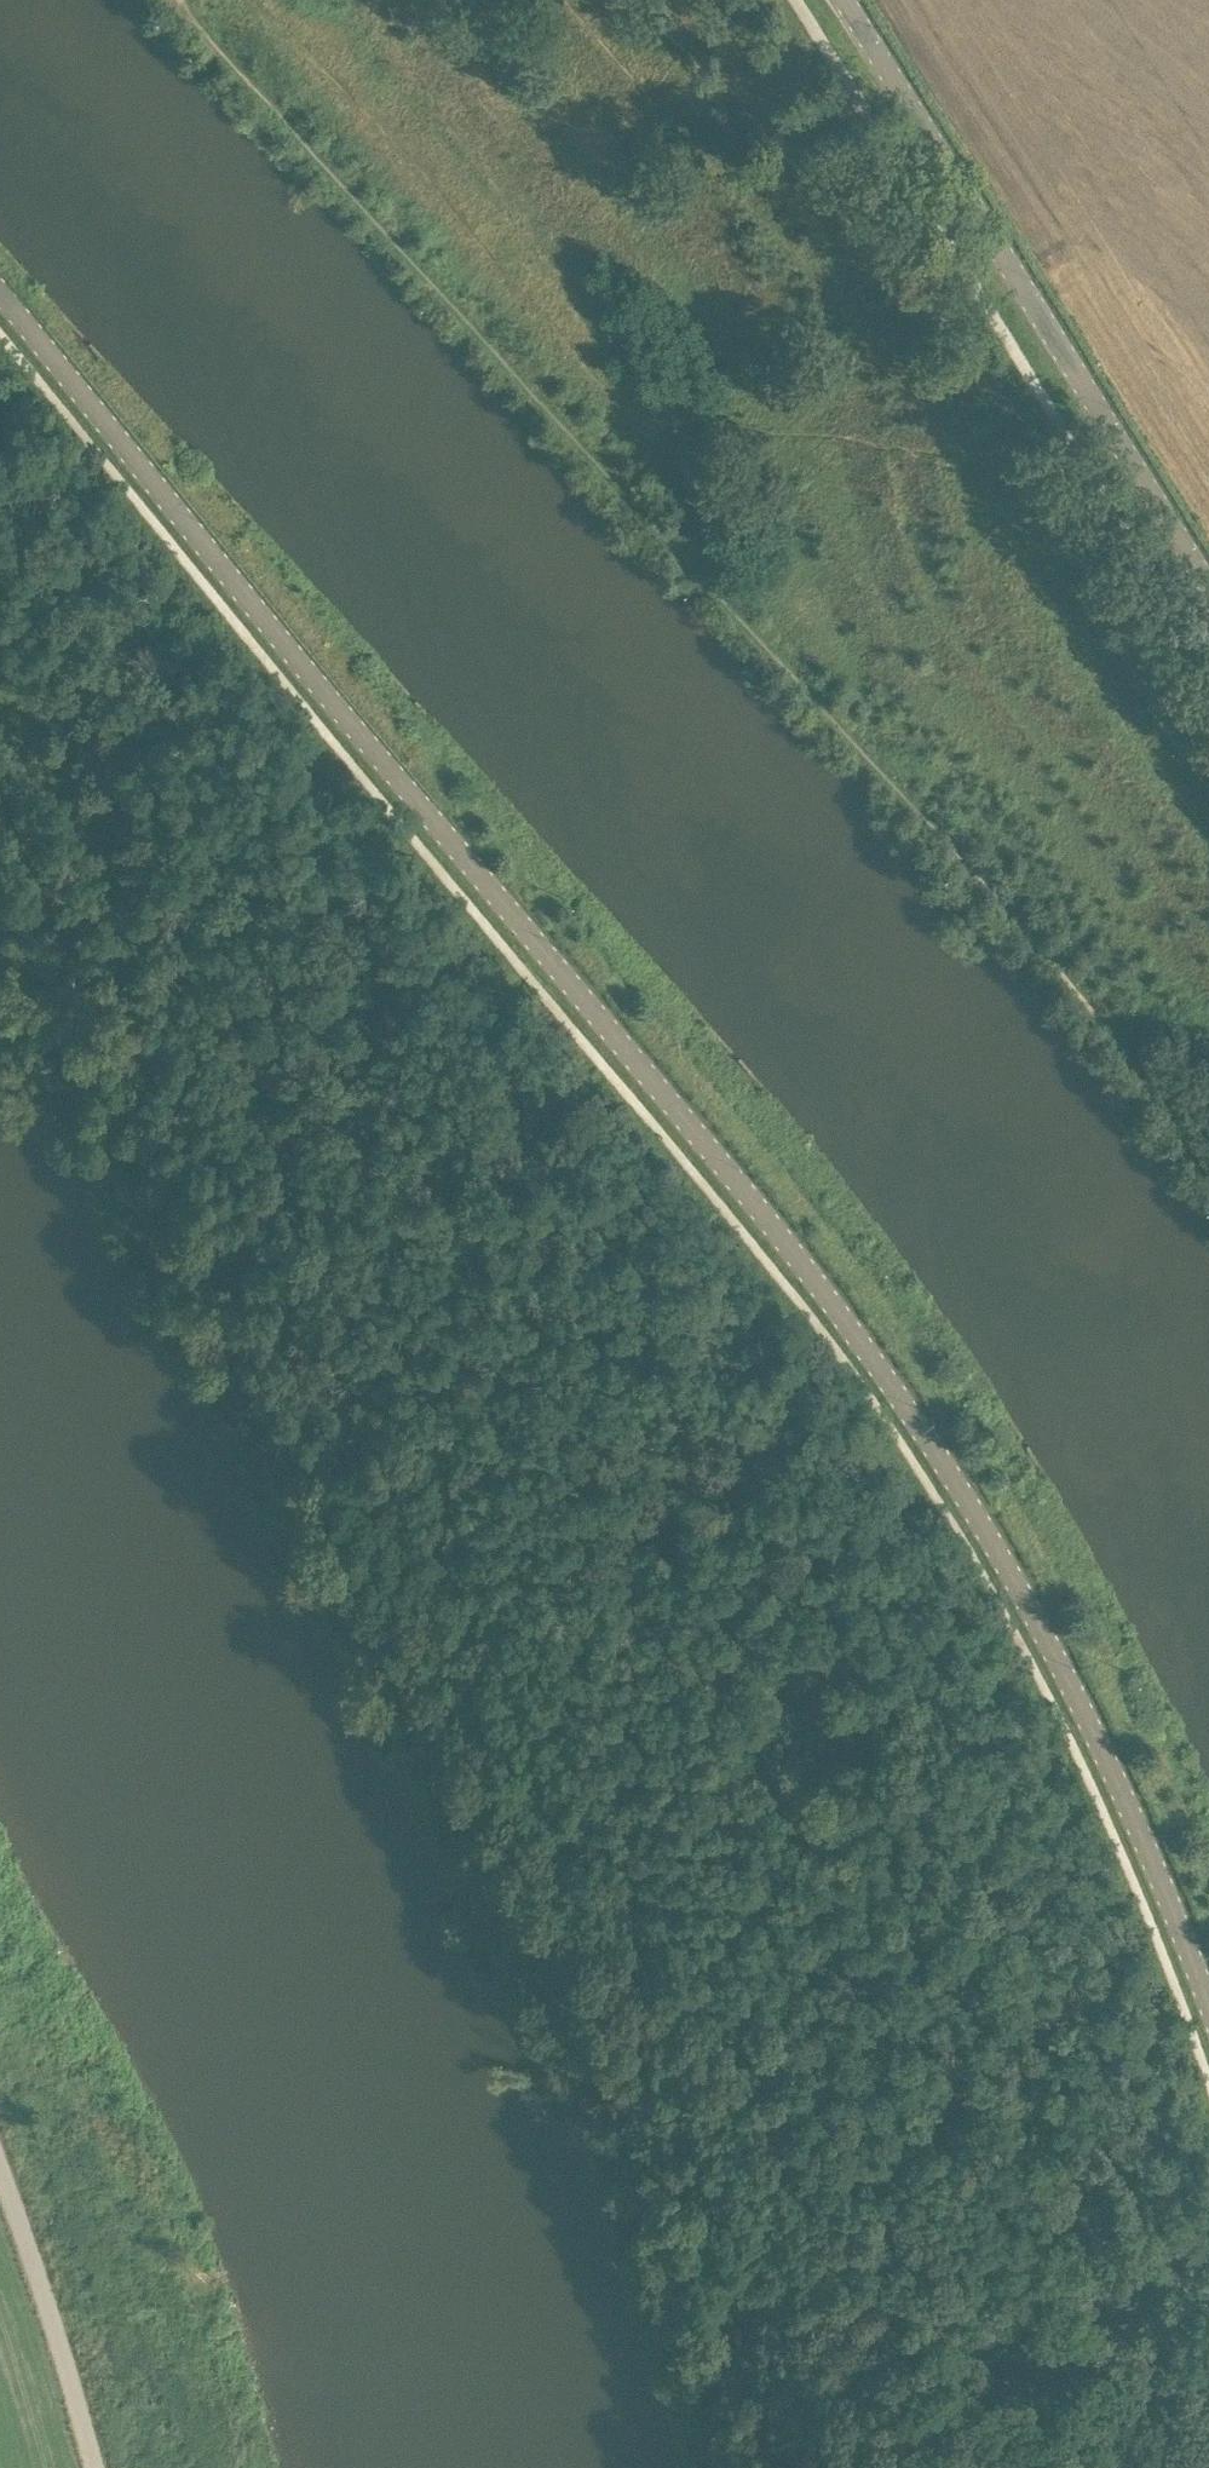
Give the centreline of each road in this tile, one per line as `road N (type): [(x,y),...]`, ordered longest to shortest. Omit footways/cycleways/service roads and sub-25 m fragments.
road 1 (tertiary): [(1208,2009),(1052,1649),(980,1521),(881,1375),(707,1147),(0,294)]
road 2 (track): [(559,0),(927,400),(1087,665),(1208,831)]
road 3 (track): [(632,0),(957,334),(1121,569),(1208,715)]
road 4 (tertiary): [(1208,583),(844,0)]
road 5 (unclassified): [(95,2467),(0,2173)]

